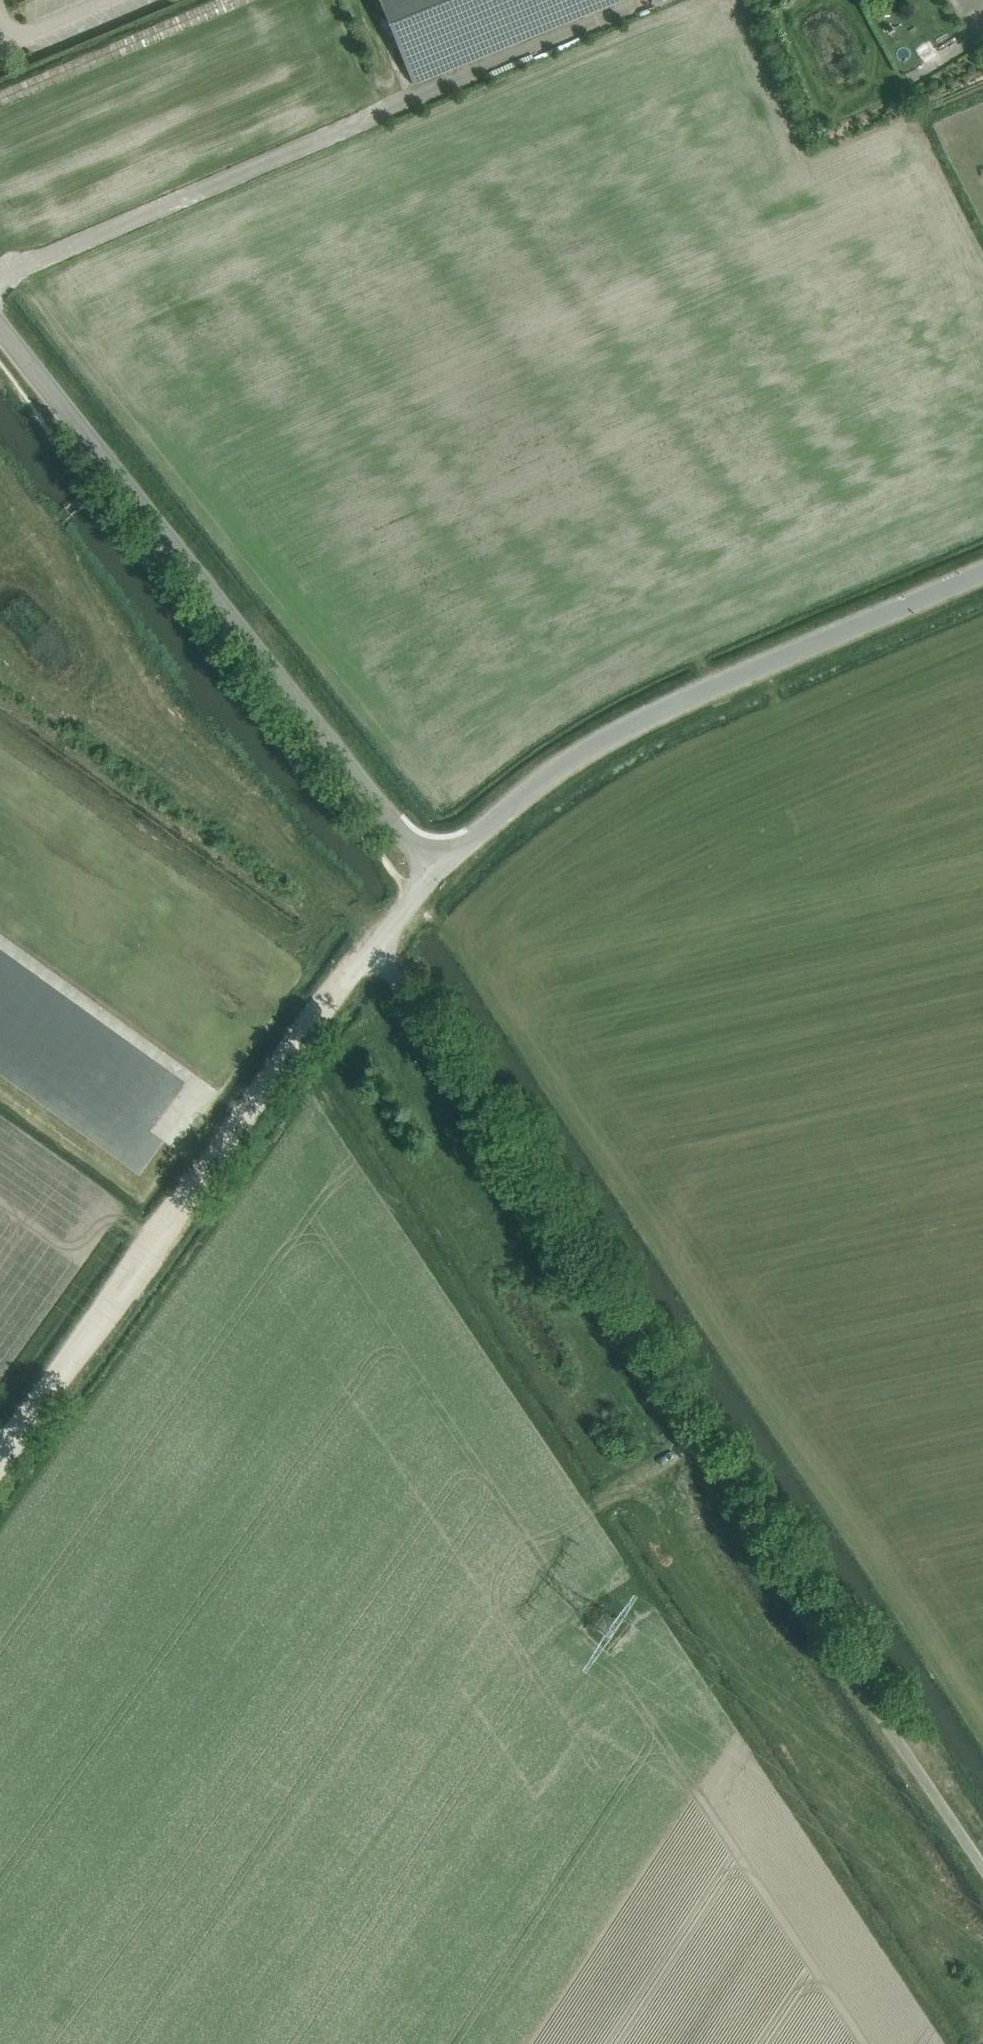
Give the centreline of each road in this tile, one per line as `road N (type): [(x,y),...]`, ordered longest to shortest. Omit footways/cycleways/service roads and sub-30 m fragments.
road 1 (unclassified): [(982,1867),(375,951)]
road 2 (unclassified): [(434,871),(0,324)]
road 3 (unclassified): [(0,1455),(311,1019),(375,951)]
road 4 (unclassified): [(434,871),(596,744),(982,577)]

